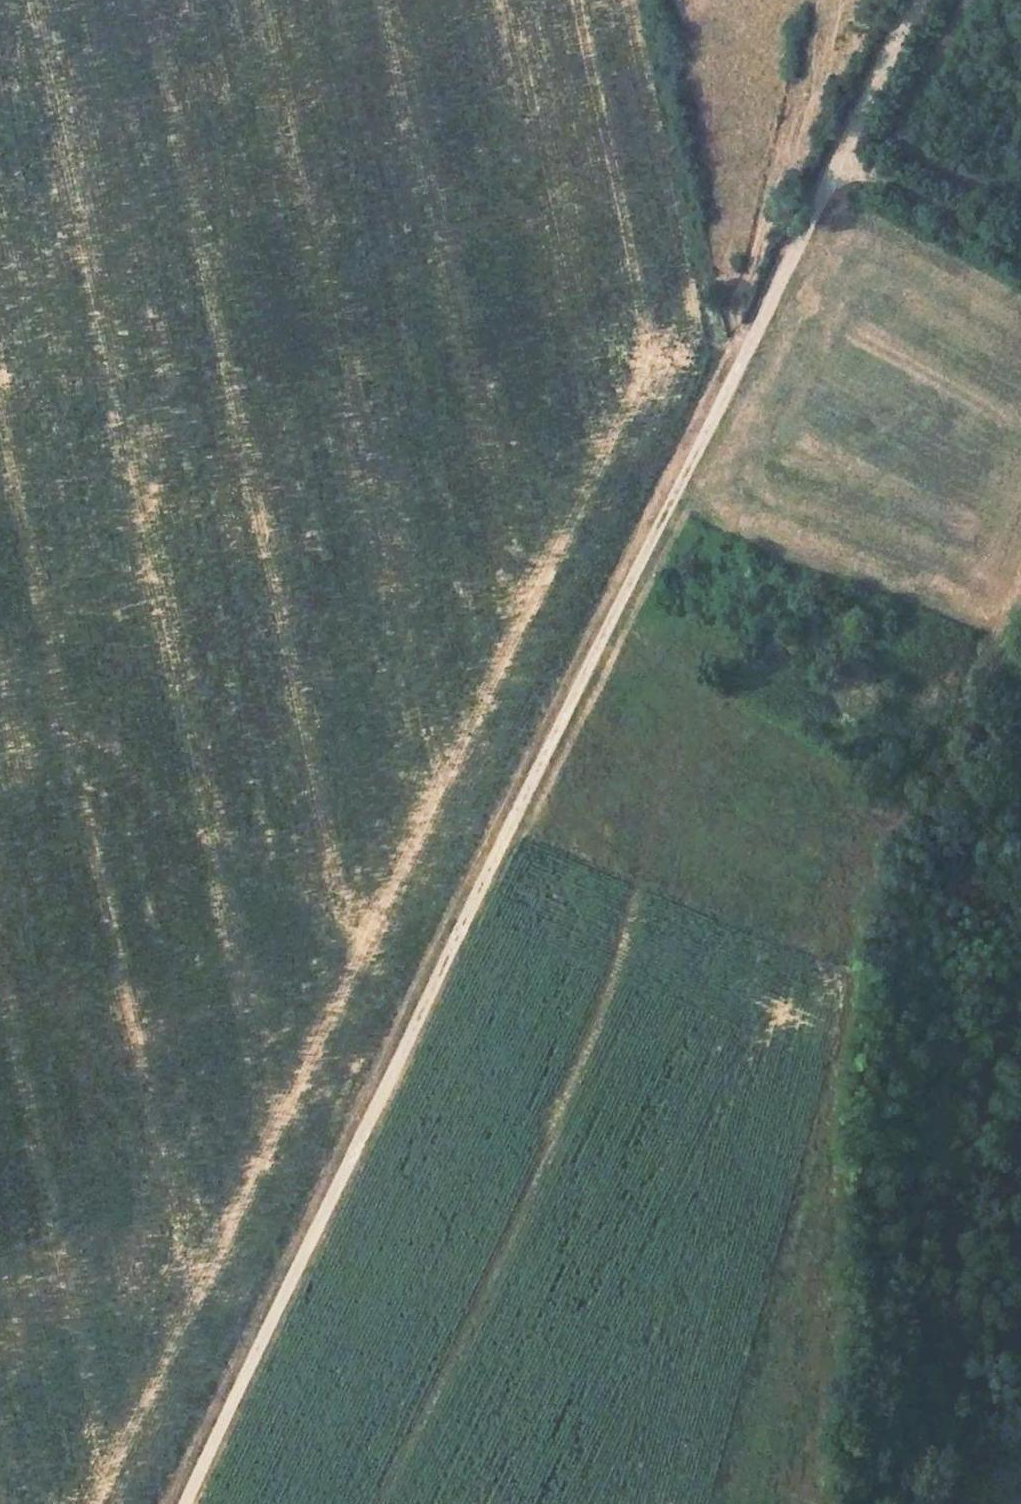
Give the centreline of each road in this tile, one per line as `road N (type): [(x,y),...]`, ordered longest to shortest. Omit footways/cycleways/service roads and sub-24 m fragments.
road 1 (track): [(180,1503),(916,0)]
road 2 (track): [(842,156),(1020,230)]

